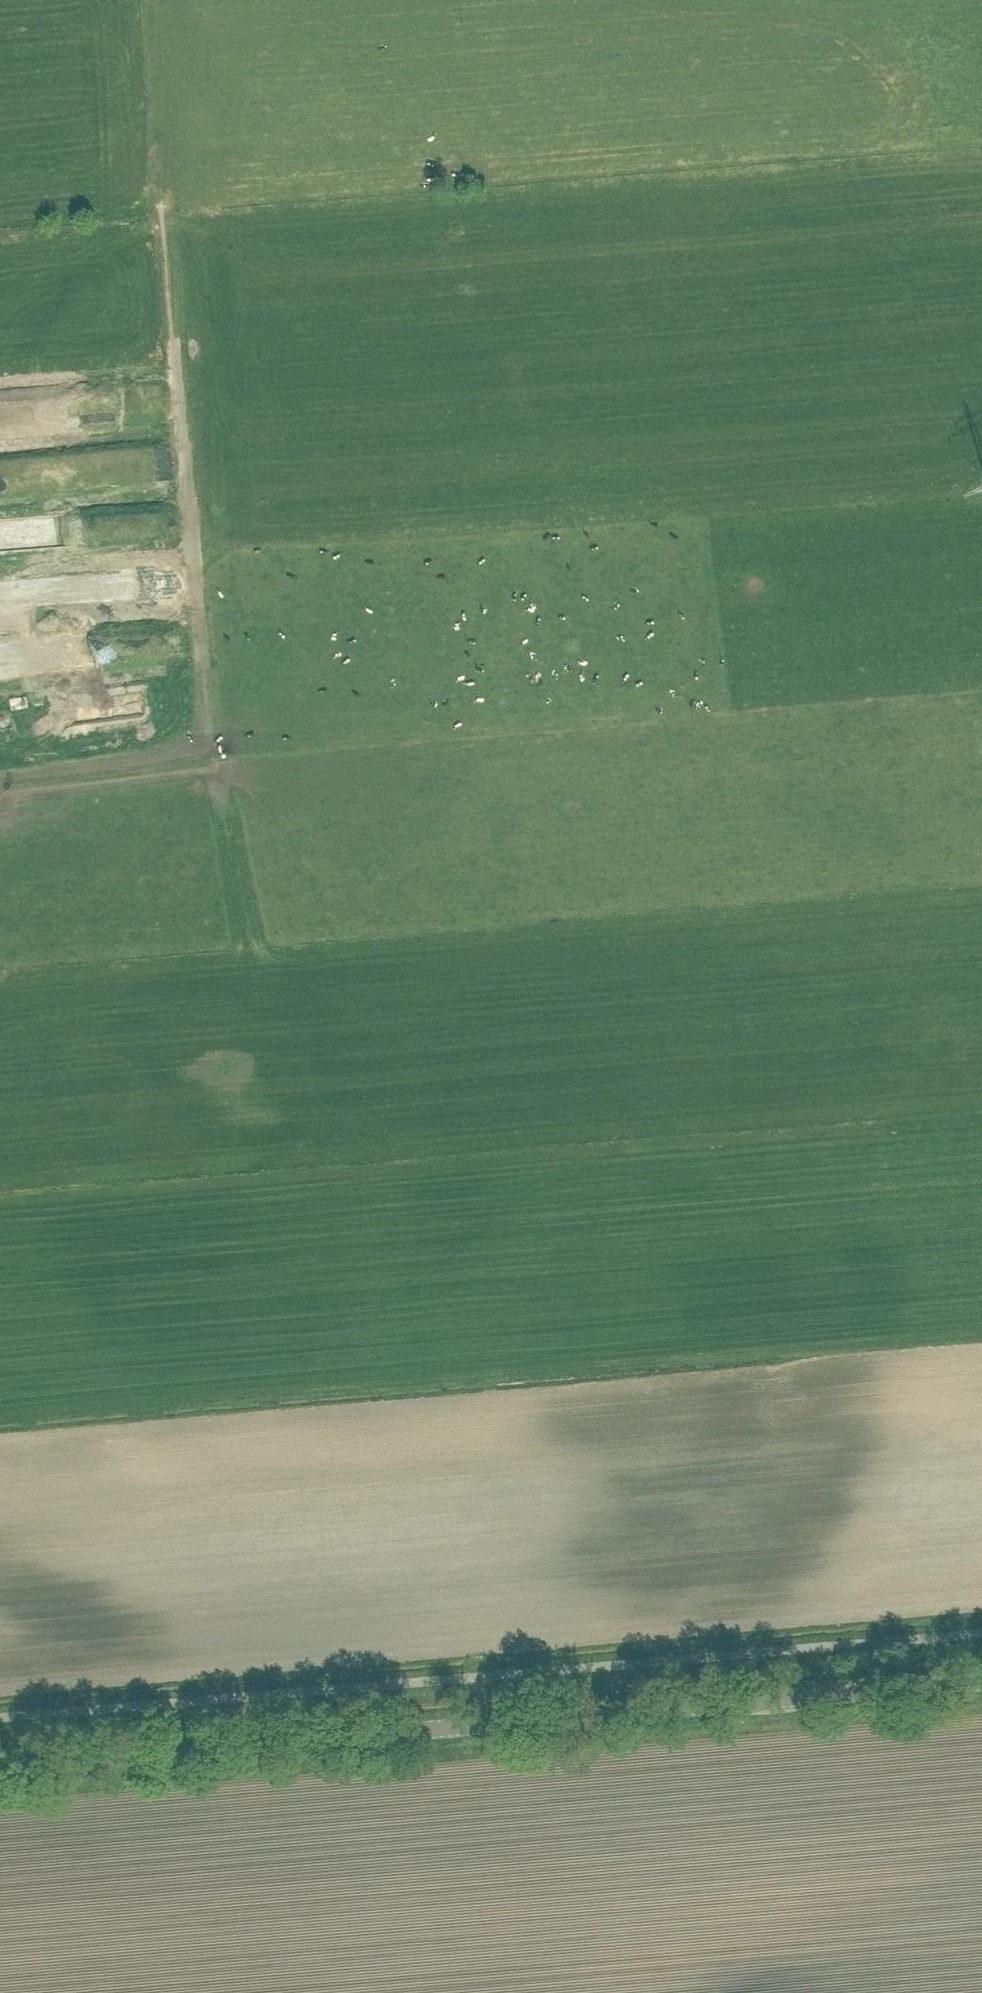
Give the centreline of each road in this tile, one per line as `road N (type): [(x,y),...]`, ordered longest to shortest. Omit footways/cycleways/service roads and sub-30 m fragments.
road 1 (tertiary): [(0,1767),(981,1680)]
road 2 (track): [(0,778),(179,754),(213,739),(161,194)]

